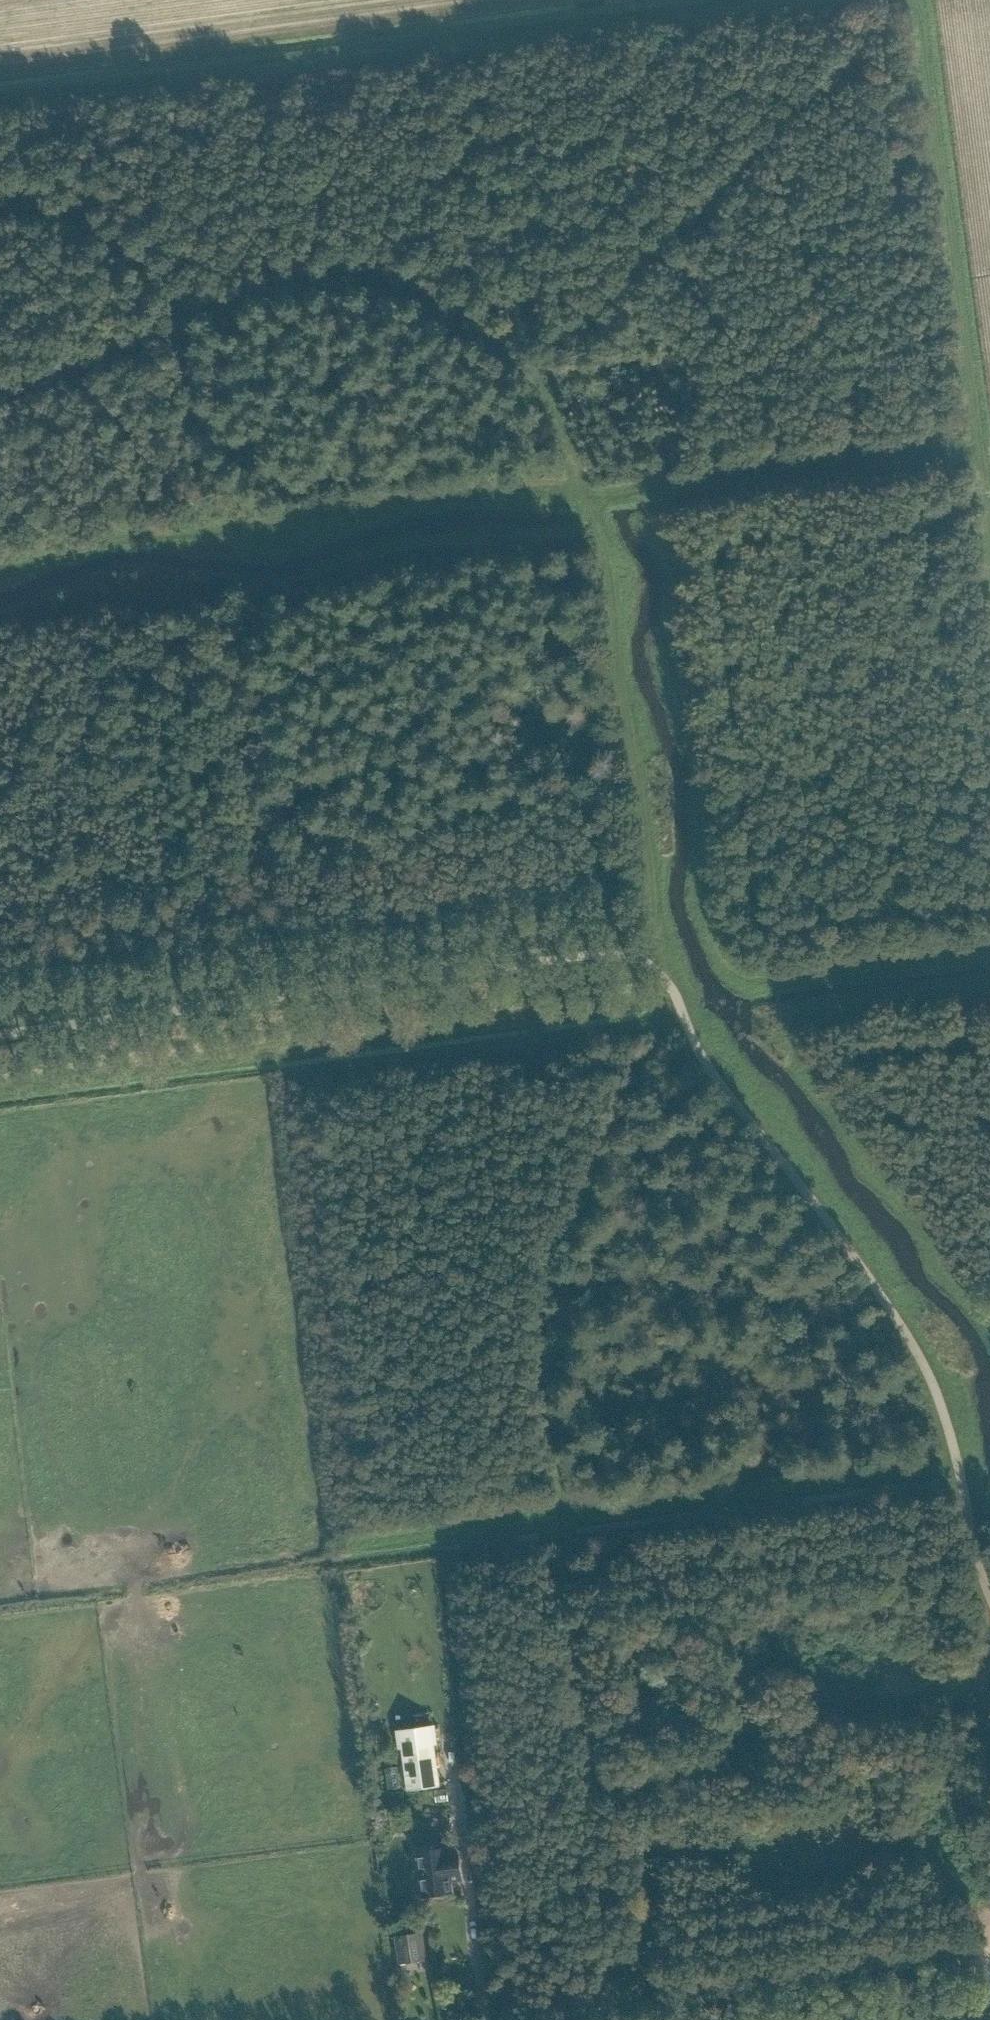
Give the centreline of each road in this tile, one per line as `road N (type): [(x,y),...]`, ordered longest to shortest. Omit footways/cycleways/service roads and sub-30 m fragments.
road 1 (track): [(835,0),(0,105)]
road 2 (track): [(989,472),(929,32),(914,11),(888,0)]

